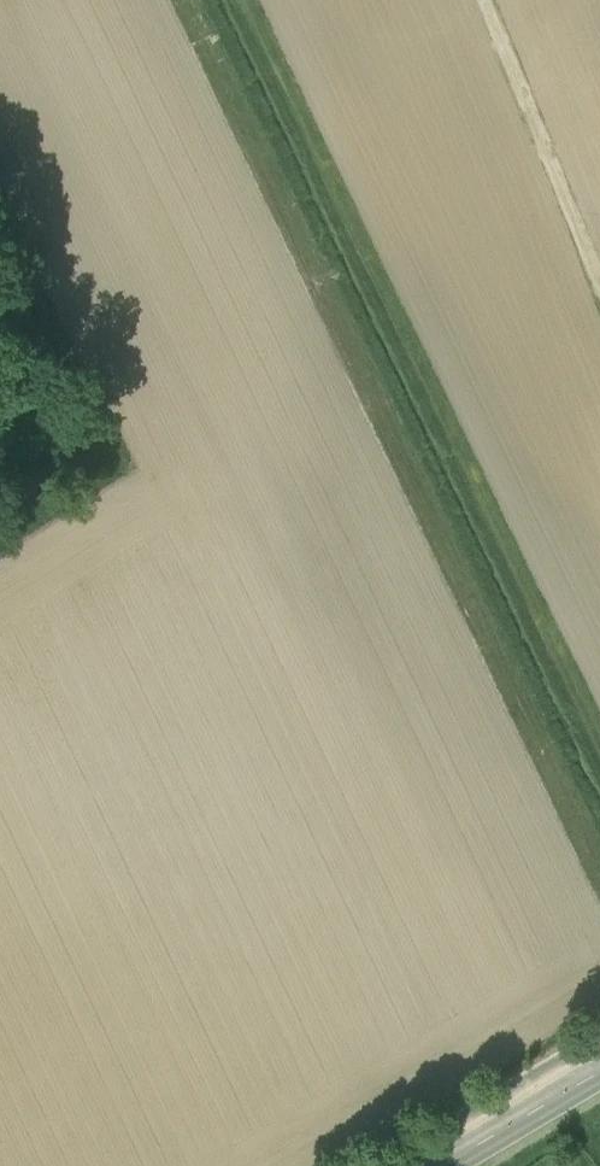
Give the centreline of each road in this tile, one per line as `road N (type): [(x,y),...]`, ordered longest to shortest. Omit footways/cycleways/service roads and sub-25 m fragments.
road 1 (track): [(599,291),(481,0)]
road 2 (tertiary): [(599,1073),(444,1165)]

